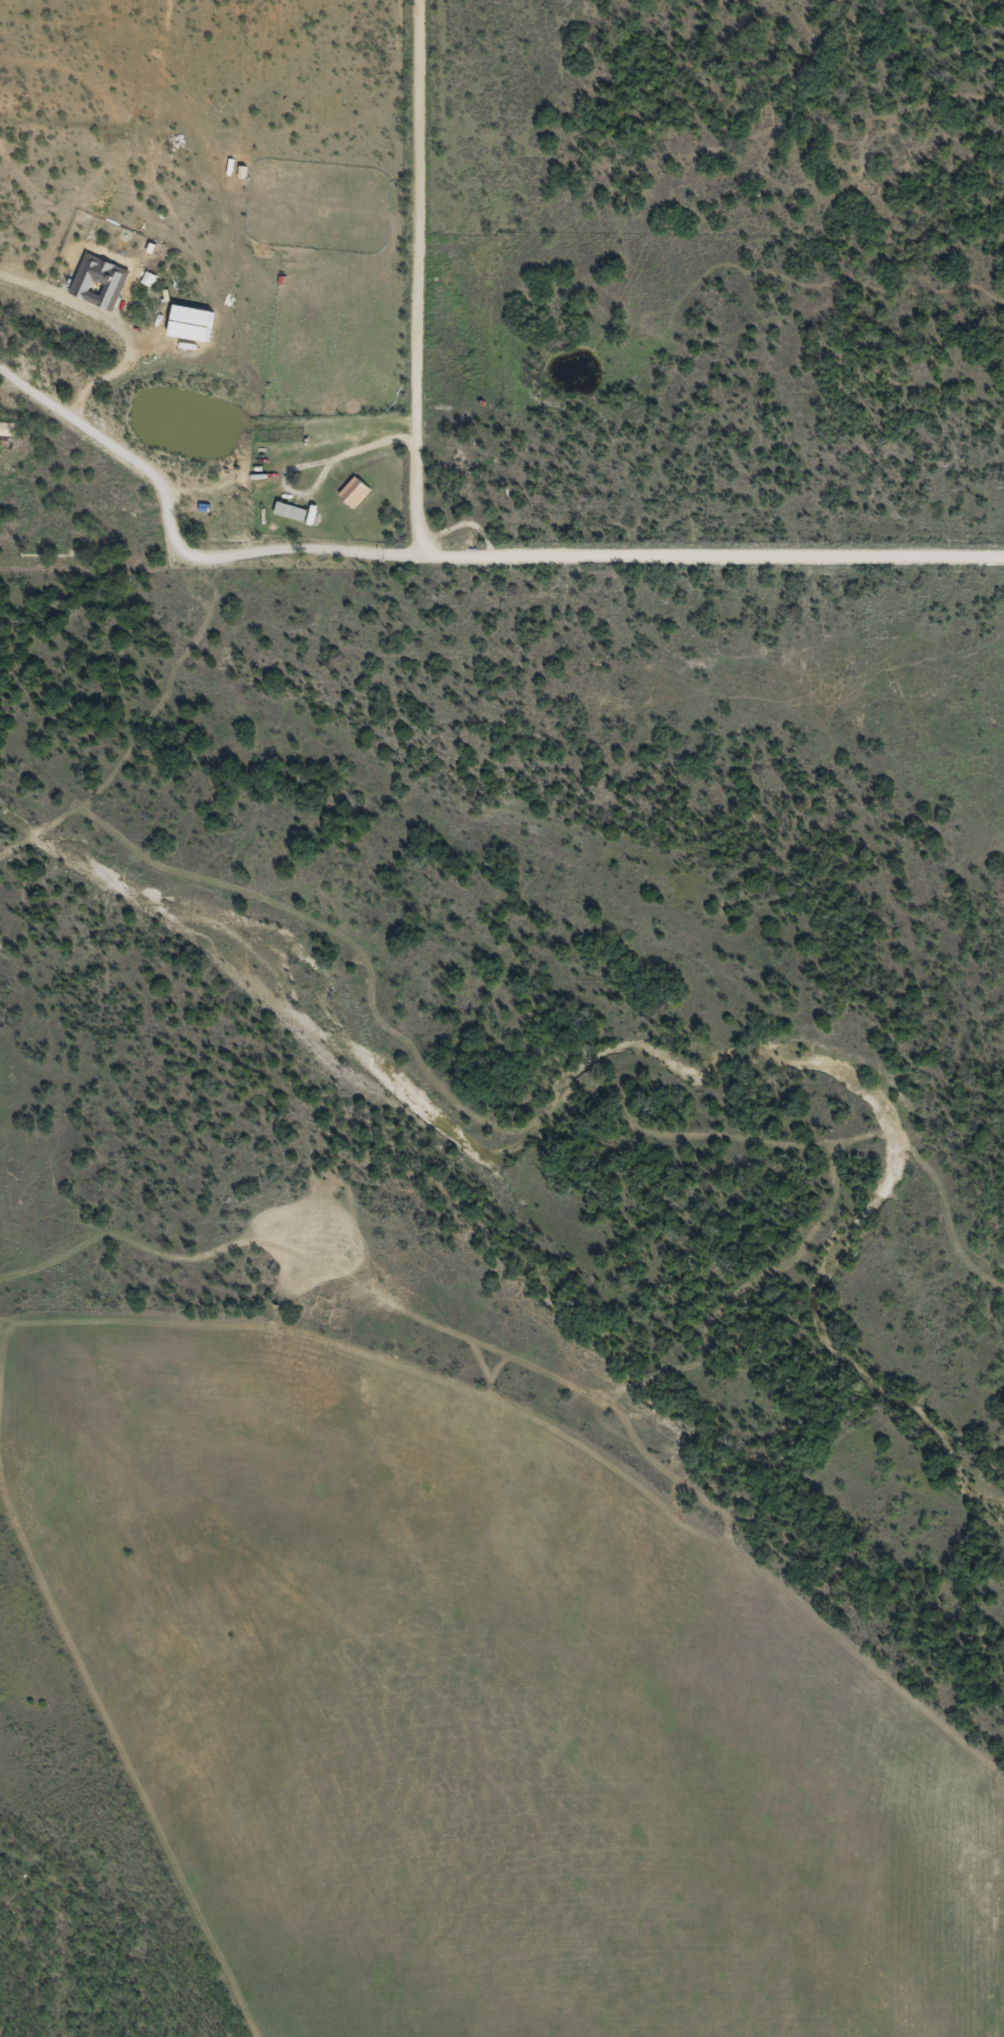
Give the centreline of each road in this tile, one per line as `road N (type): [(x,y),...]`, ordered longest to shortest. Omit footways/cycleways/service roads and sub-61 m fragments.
road 1 (residential): [(1003,572),(578,563),(253,527),(238,502)]
road 2 (residential): [(486,553),(488,146),(465,0)]
road 3 (residential): [(238,502),(128,462),(0,375)]

